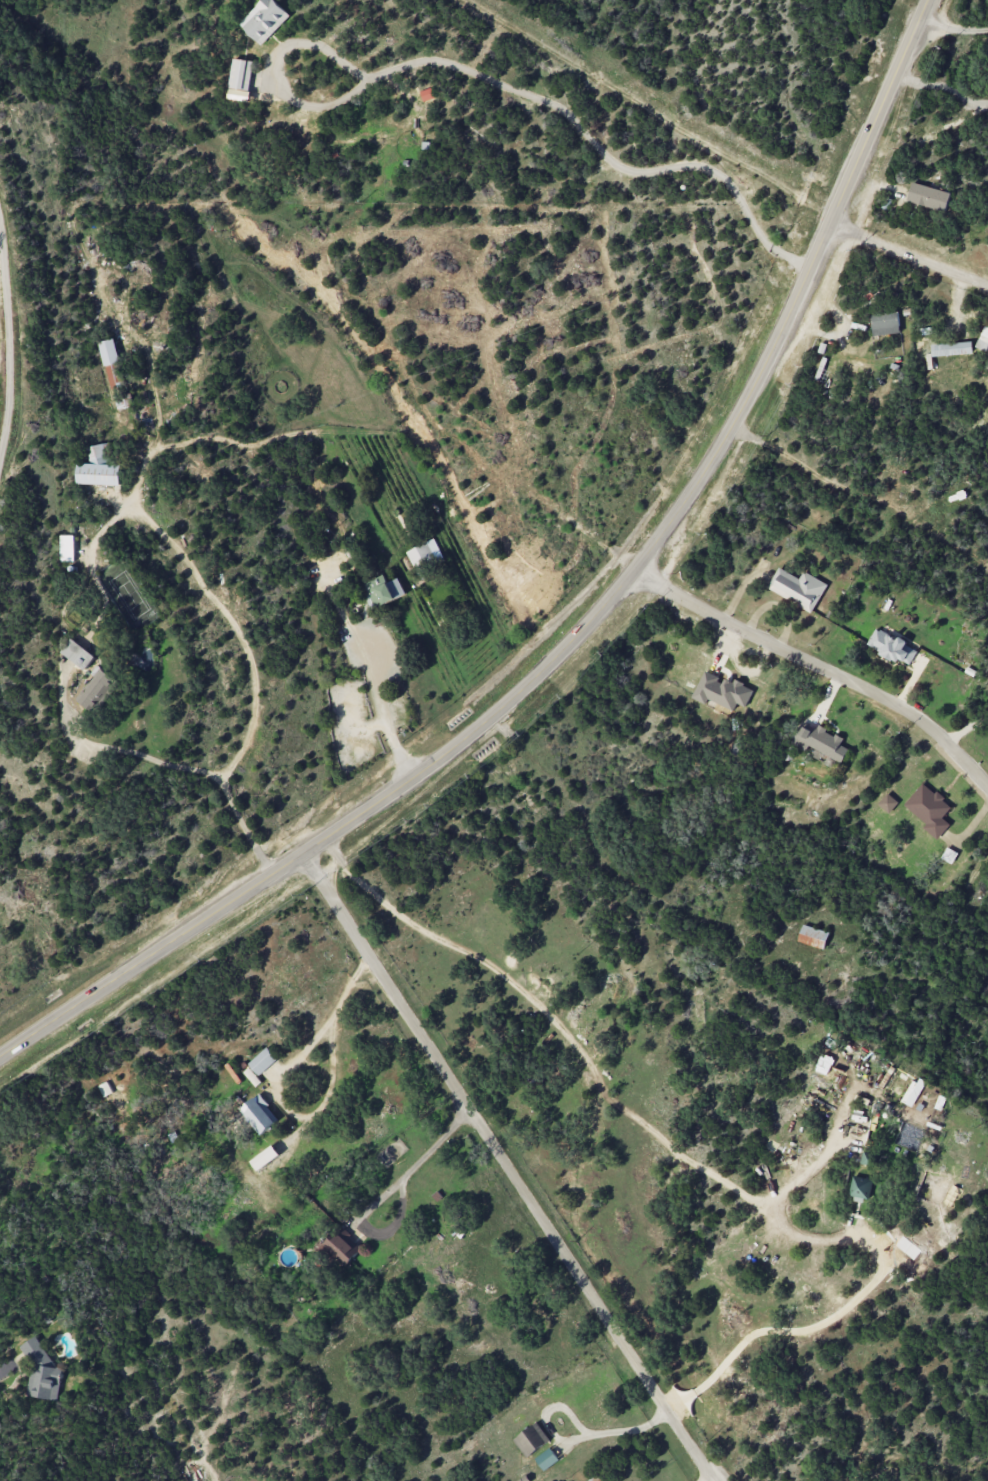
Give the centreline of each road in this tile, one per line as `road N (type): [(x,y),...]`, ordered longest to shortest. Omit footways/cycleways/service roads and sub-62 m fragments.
road 1 (secondary): [(0,1059),(422,774),(505,708),(636,572),(761,377),(930,0)]
road 2 (residential): [(304,854),(714,1480)]
road 3 (residential): [(636,572),(893,701),(987,784)]
road 4 (residential): [(831,227),(987,282)]

